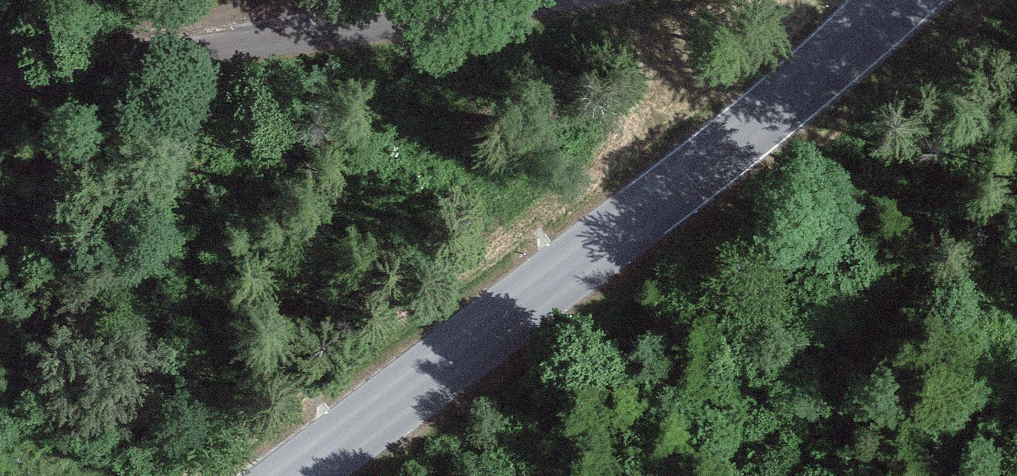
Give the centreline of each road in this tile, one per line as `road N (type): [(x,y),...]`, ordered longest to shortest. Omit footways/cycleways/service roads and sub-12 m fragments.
road 1 (tertiary): [(288,475),(734,138),(894,0)]
road 2 (unclassified): [(0,84),(525,0)]

